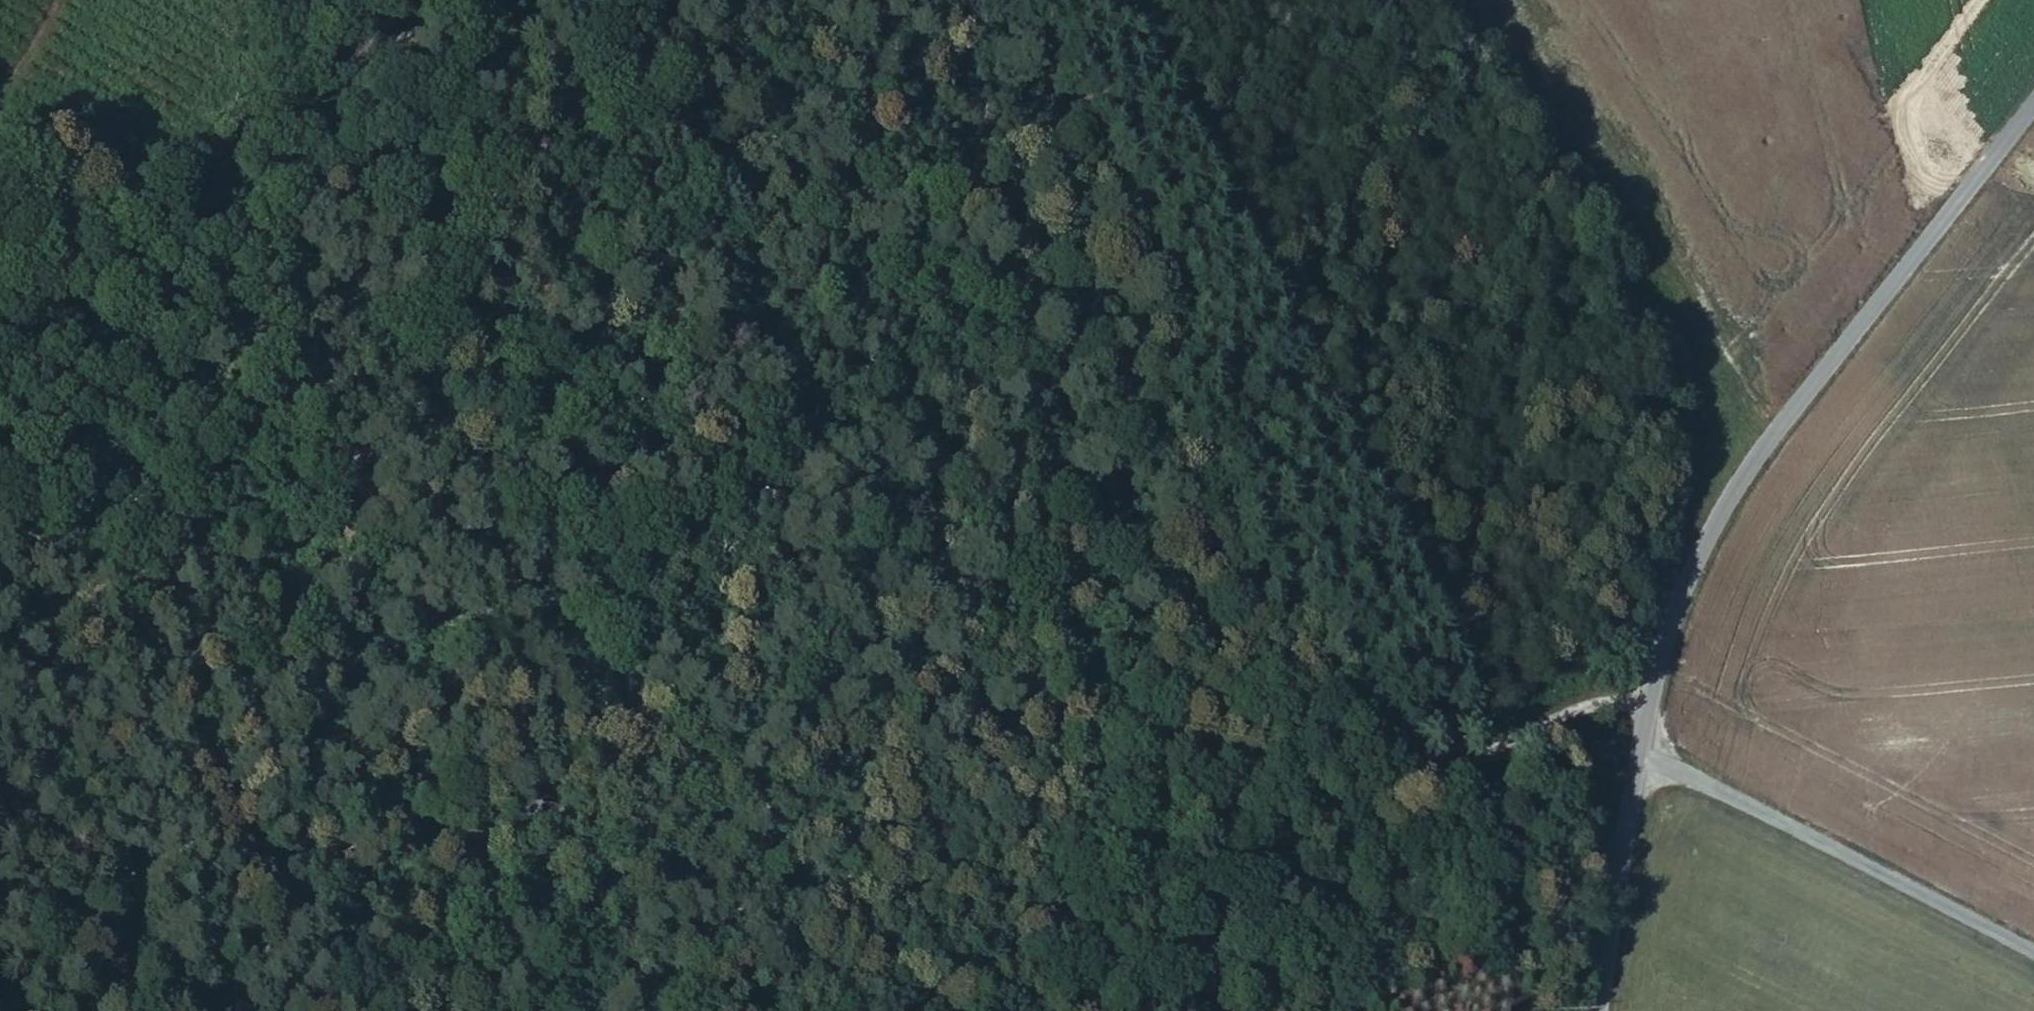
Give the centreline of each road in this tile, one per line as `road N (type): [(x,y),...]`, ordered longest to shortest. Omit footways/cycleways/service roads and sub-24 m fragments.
road 1 (unclassified): [(2033,86),(1761,438),(1672,599),(1631,758)]
road 2 (unclassified): [(1631,758),(1718,791),(2033,952)]
road 3 (unclassified): [(1631,758),(1587,1010)]

